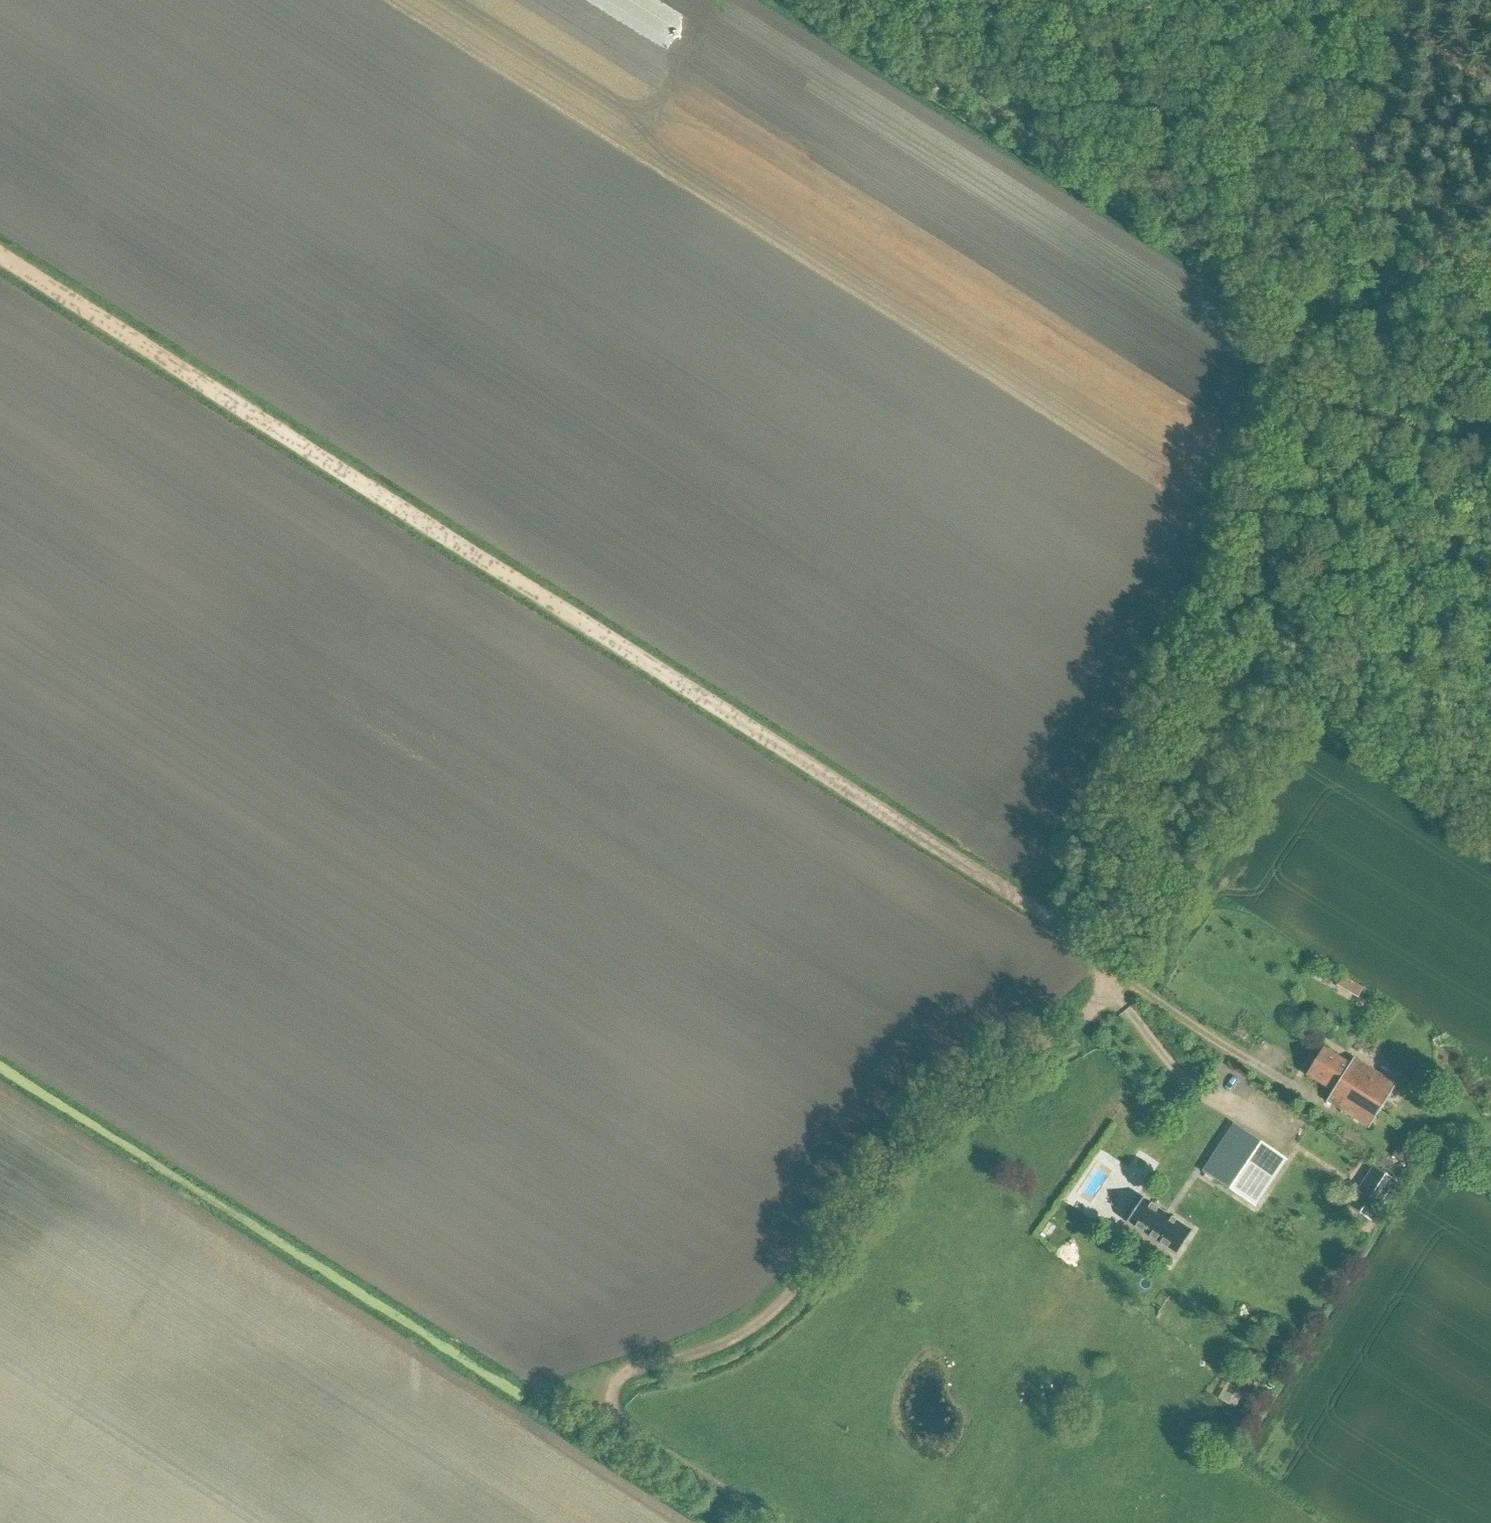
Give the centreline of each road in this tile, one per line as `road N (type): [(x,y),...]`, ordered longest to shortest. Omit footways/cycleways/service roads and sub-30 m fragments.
road 1 (track): [(0,257),(1092,949),(1105,979)]
road 2 (track): [(1105,979),(1095,1003),(1062,1034),(973,1084),(901,1143),(805,1279),(758,1323),(641,1367),(614,1387),(613,1404),(628,1427),(780,1522)]
road 3 (track): [(1287,352),(1269,482),(1215,664),(1155,745),(1145,785),(1140,940),(1126,971),(1105,979)]

